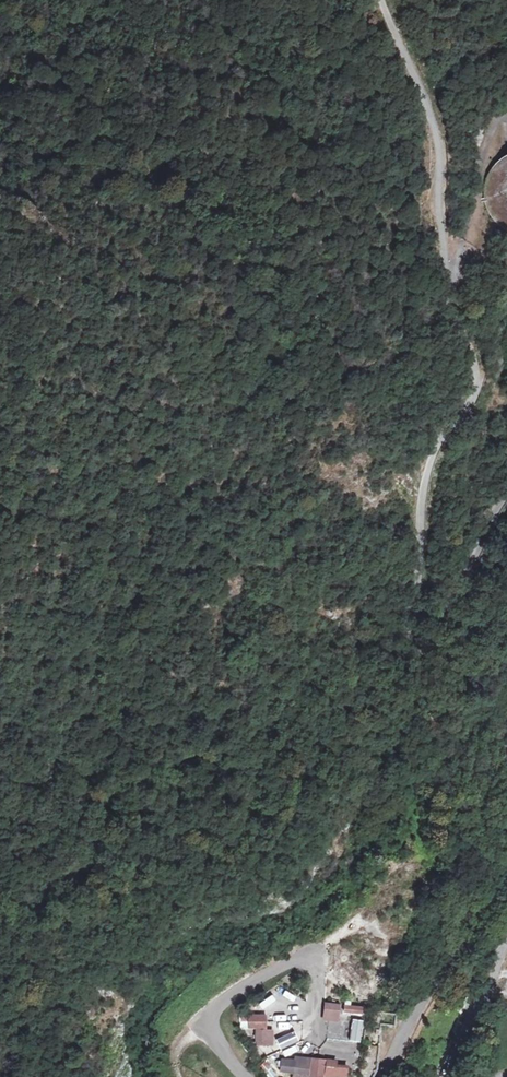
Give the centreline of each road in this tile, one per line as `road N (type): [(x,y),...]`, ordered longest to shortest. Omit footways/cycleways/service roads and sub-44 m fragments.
road 1 (unclassified): [(383,0),(437,139),(452,299),(474,367),(470,401),(438,441),(426,482),(409,653),(427,650),(506,493)]
road 2 (unclassified): [(506,931),(454,1076)]

